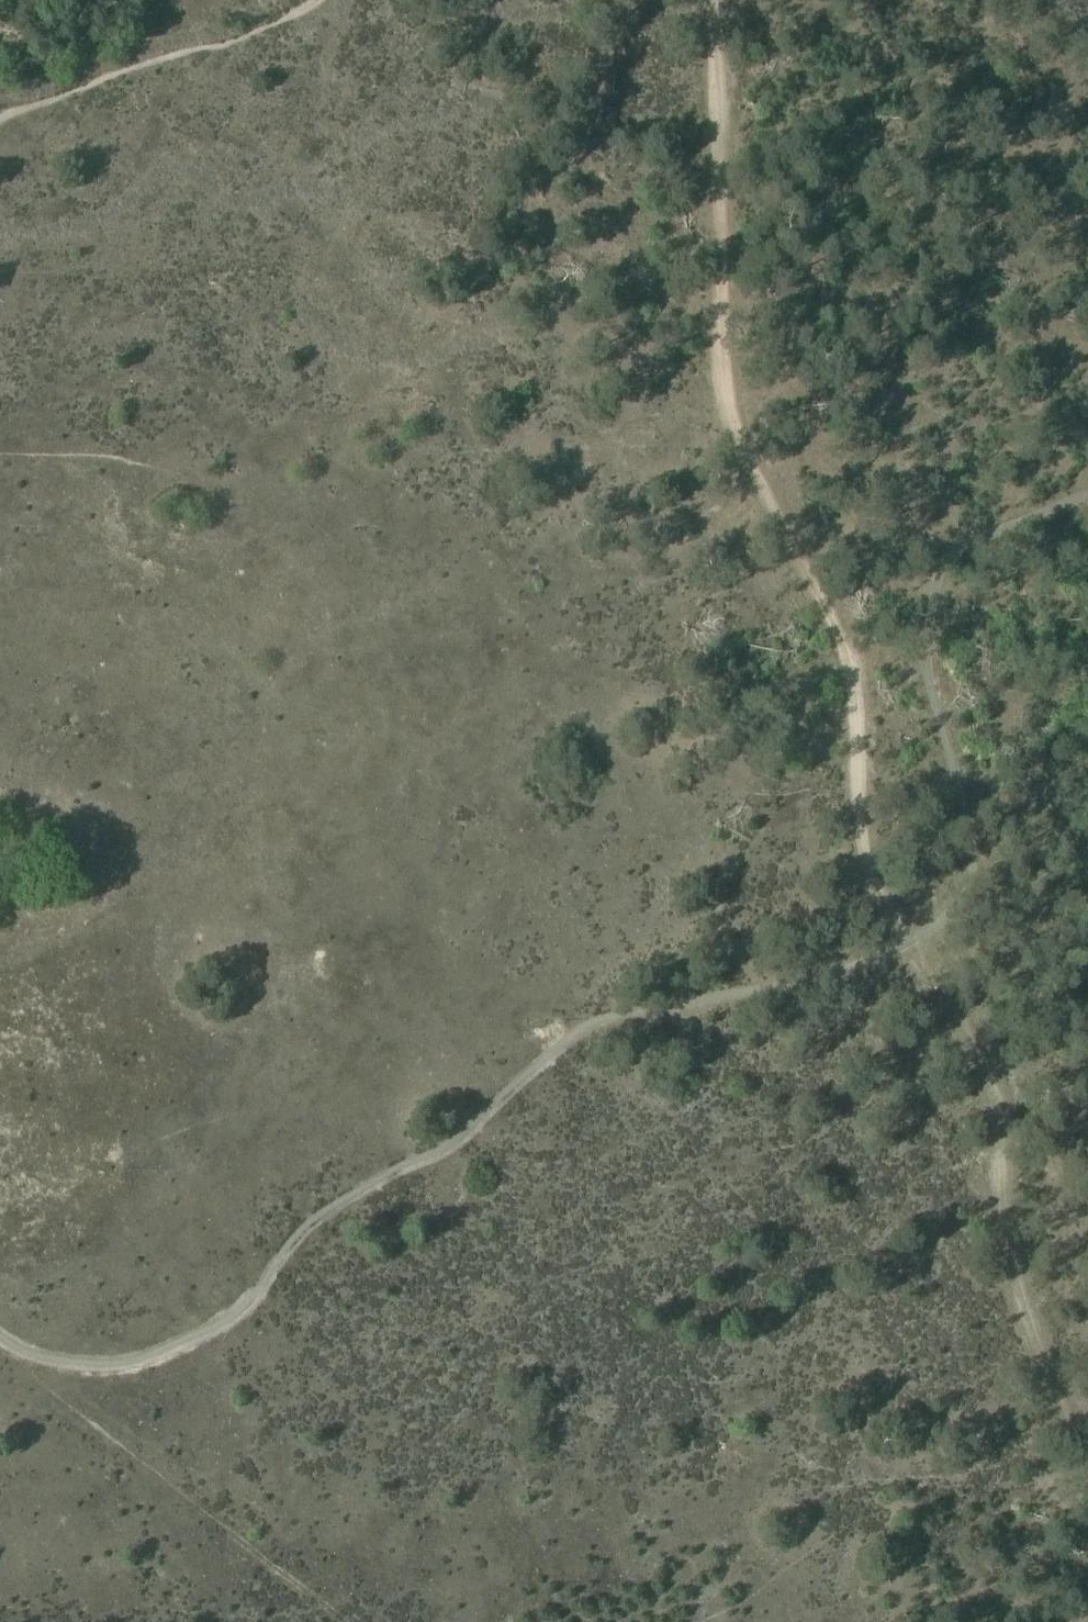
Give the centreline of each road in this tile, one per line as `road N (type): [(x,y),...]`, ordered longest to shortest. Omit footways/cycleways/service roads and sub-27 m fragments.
road 1 (track): [(712,0),(735,426),(834,619),(854,681),(868,869),(909,942)]

